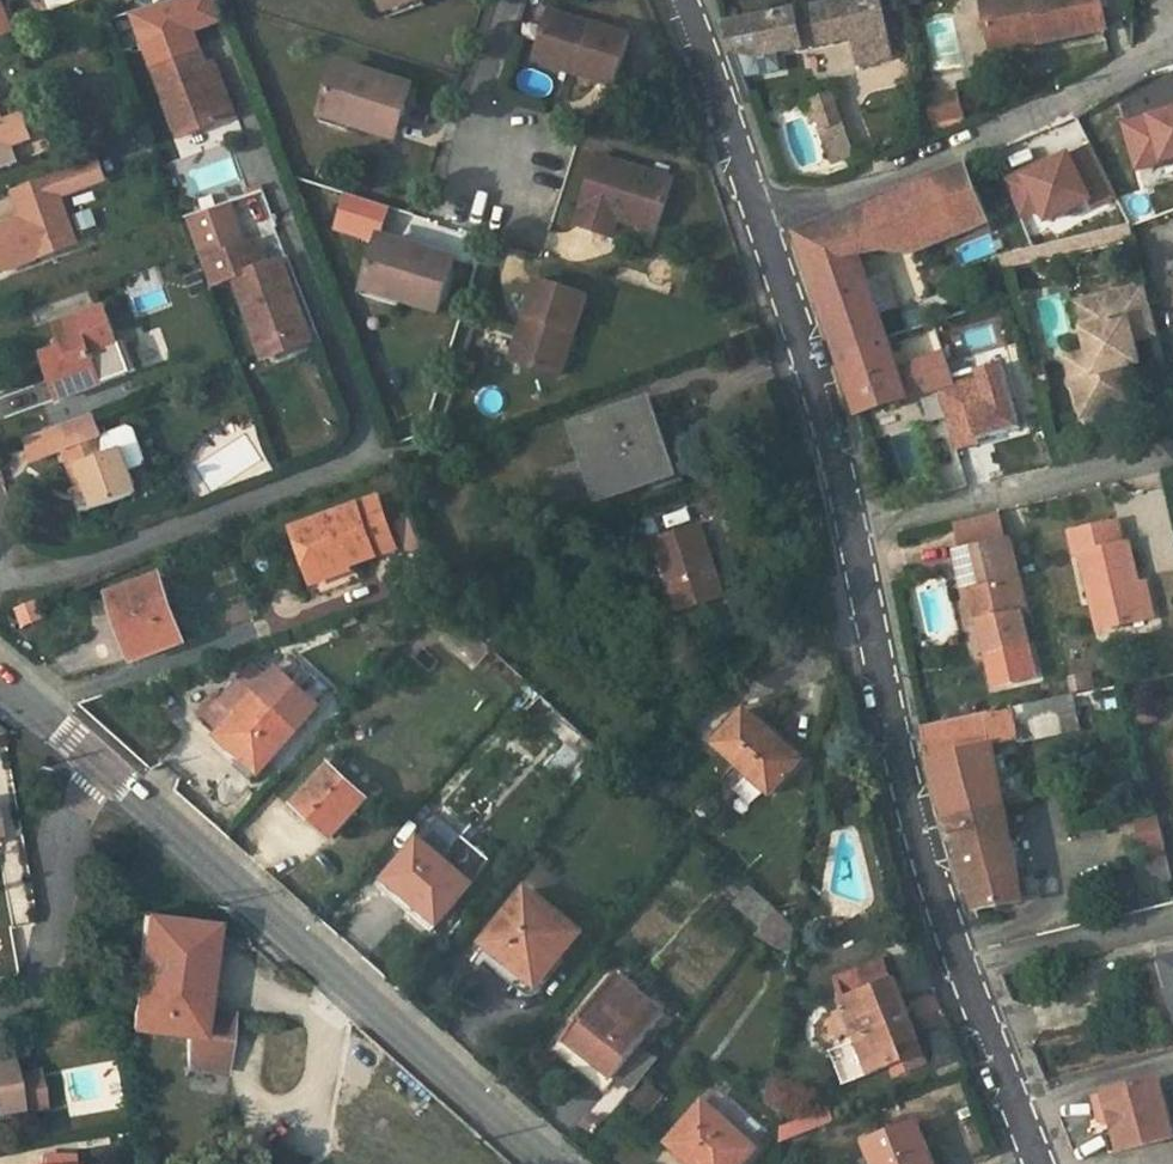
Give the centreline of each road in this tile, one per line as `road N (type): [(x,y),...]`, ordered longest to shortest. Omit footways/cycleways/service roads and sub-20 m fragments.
road 1 (tertiary): [(89,760),(547,1163)]
road 2 (residential): [(850,532),(909,811),(965,971)]
road 3 (residential): [(1172,51),(999,131),(761,225)]
road 4 (residential): [(1172,453),(850,532)]
road 5 (residential): [(761,225),(850,532)]
road 6 (residential): [(0,1005),(22,1001),(43,961),(89,760)]
road 7 (residential): [(677,0),(761,225)]
road 8 (residential): [(1172,920),(965,971)]
road 9 (residential): [(503,175),(480,96),(509,0)]
road 10 (residential): [(1172,1065),(1012,1106)]
road 11 (residential): [(965,971),(1012,1106)]

